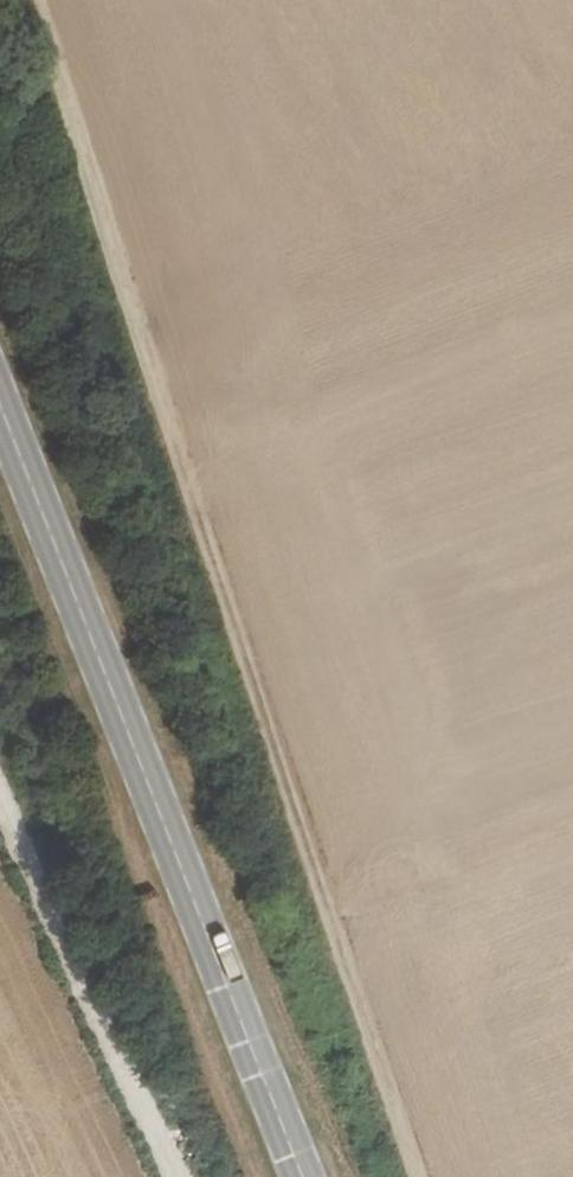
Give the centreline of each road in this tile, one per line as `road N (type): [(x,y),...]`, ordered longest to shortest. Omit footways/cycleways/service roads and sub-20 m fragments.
road 1 (track): [(418,1176),(23,0)]
road 2 (secondary): [(0,405),(301,1176)]
road 3 (track): [(0,820),(172,1176)]

